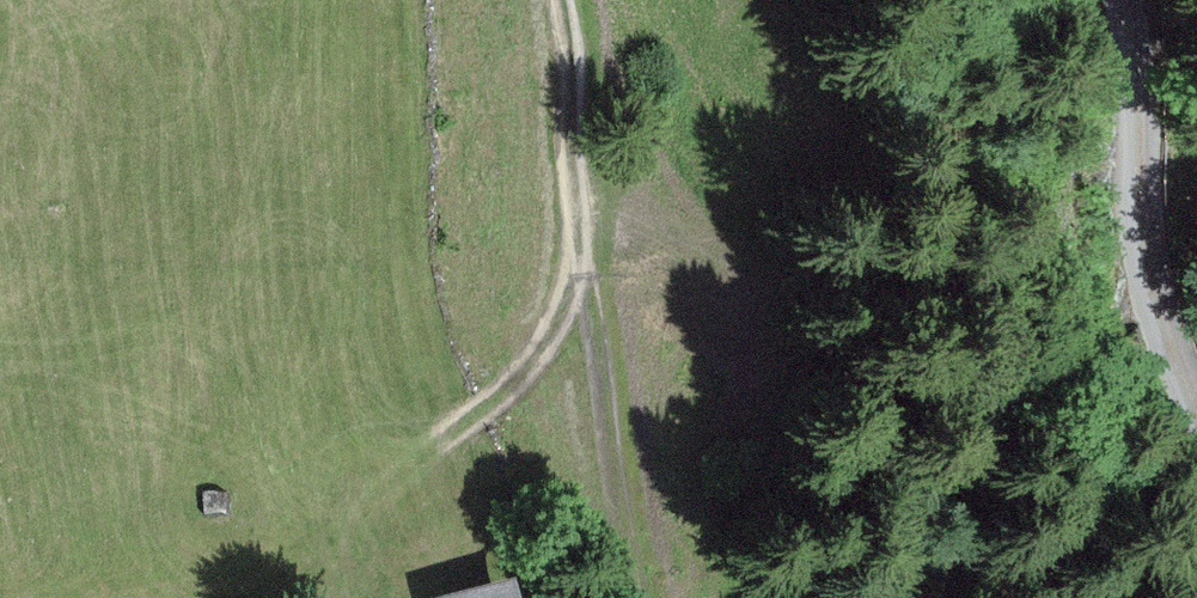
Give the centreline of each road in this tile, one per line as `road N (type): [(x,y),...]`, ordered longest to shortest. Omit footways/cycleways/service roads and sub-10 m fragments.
road 1 (track): [(565,0),(577,50),(582,251),(642,597)]
road 2 (track): [(582,251),(565,324),(511,393),(447,437),(415,480),(400,564)]
road 3 (unclassified): [(1196,207),(1151,0)]

